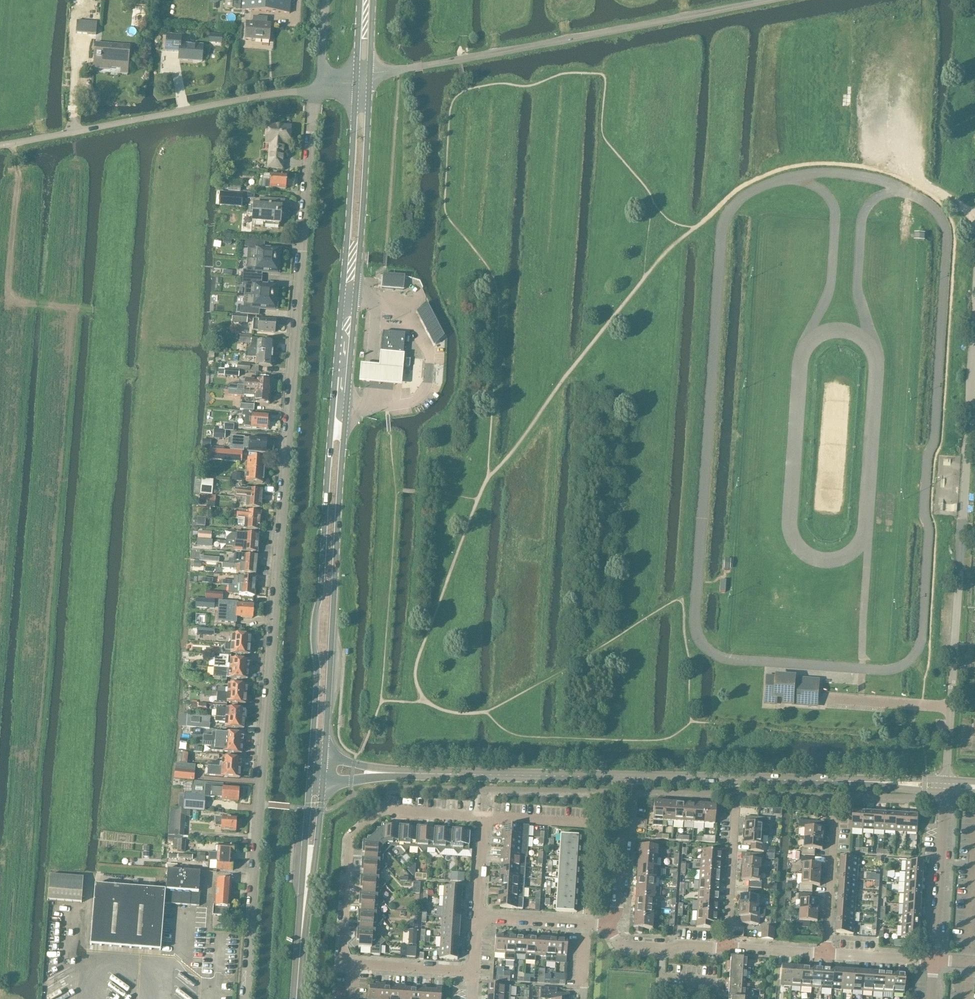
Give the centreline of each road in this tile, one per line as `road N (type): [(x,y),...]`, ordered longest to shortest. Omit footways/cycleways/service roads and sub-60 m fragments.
road 1 (unclassified): [(242,998),(317,89)]
road 2 (secondary): [(324,768),(370,76)]
road 3 (secondary): [(356,80),(314,615),(311,767)]
road 4 (unclassified): [(945,785),(974,328)]
road 5 (unclassified): [(370,76),(755,0)]
road 6 (unclassified): [(0,146),(317,89)]
road 7 (tertiary): [(624,778),(945,785)]
road 8 (tertiary): [(324,768),(624,778)]
road 9 (residential): [(482,816),(387,811),(348,840),(341,953),(355,964)]
road 10 (track): [(0,300),(104,314),(111,374),(160,376)]
road 11 (residential): [(583,921),(590,821),(482,816)]
road 12 (residential): [(932,957),(945,785)]
road 13 (secondary): [(302,937),(324,768)]
road 14 (secondary): [(311,767),(302,937)]
road 15 (track): [(4,301),(17,177),(11,144)]
road 16 (residential): [(608,924),(624,778)]
road 17 (residential): [(727,948),(733,806)]
road 18 (residential): [(828,952),(832,819)]

